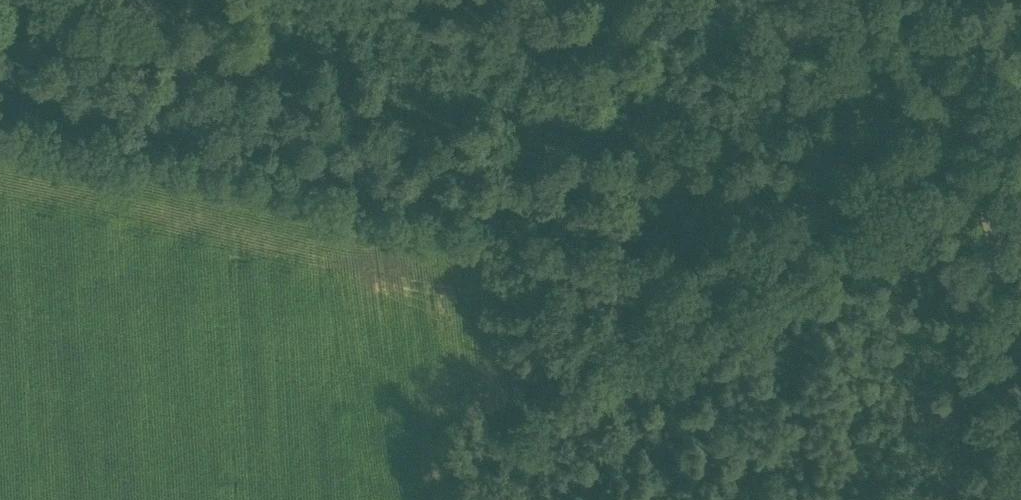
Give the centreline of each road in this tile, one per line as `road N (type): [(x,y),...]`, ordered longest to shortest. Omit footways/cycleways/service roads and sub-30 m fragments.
road 1 (unclassified): [(857,0),(898,55),(996,240),(1010,499)]

